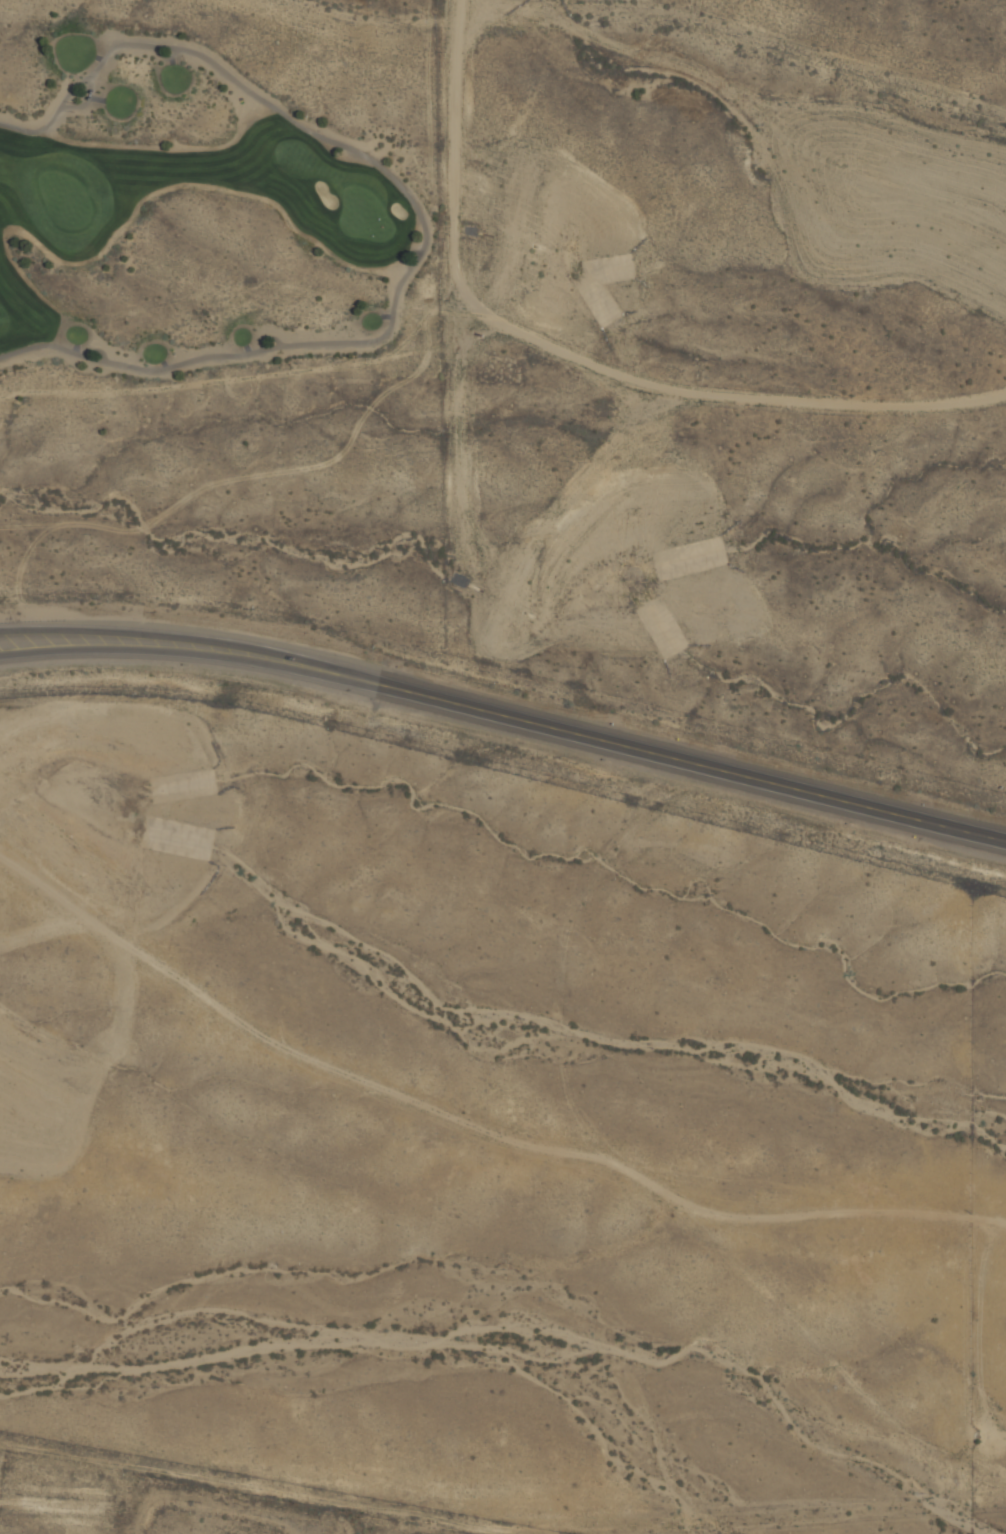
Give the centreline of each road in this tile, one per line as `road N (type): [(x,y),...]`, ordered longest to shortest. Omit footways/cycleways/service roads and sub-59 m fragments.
road 1 (track): [(0,854),(259,1039),(473,1130),(546,1154),(609,1162),(693,1214),(768,1224),(855,1214),(1005,1227)]
road 2 (primary): [(343,675),(1005,840)]
road 3 (primary): [(343,675),(238,650),(131,637),(0,636)]
road 4 (primary): [(0,659),(192,657),(343,675)]

